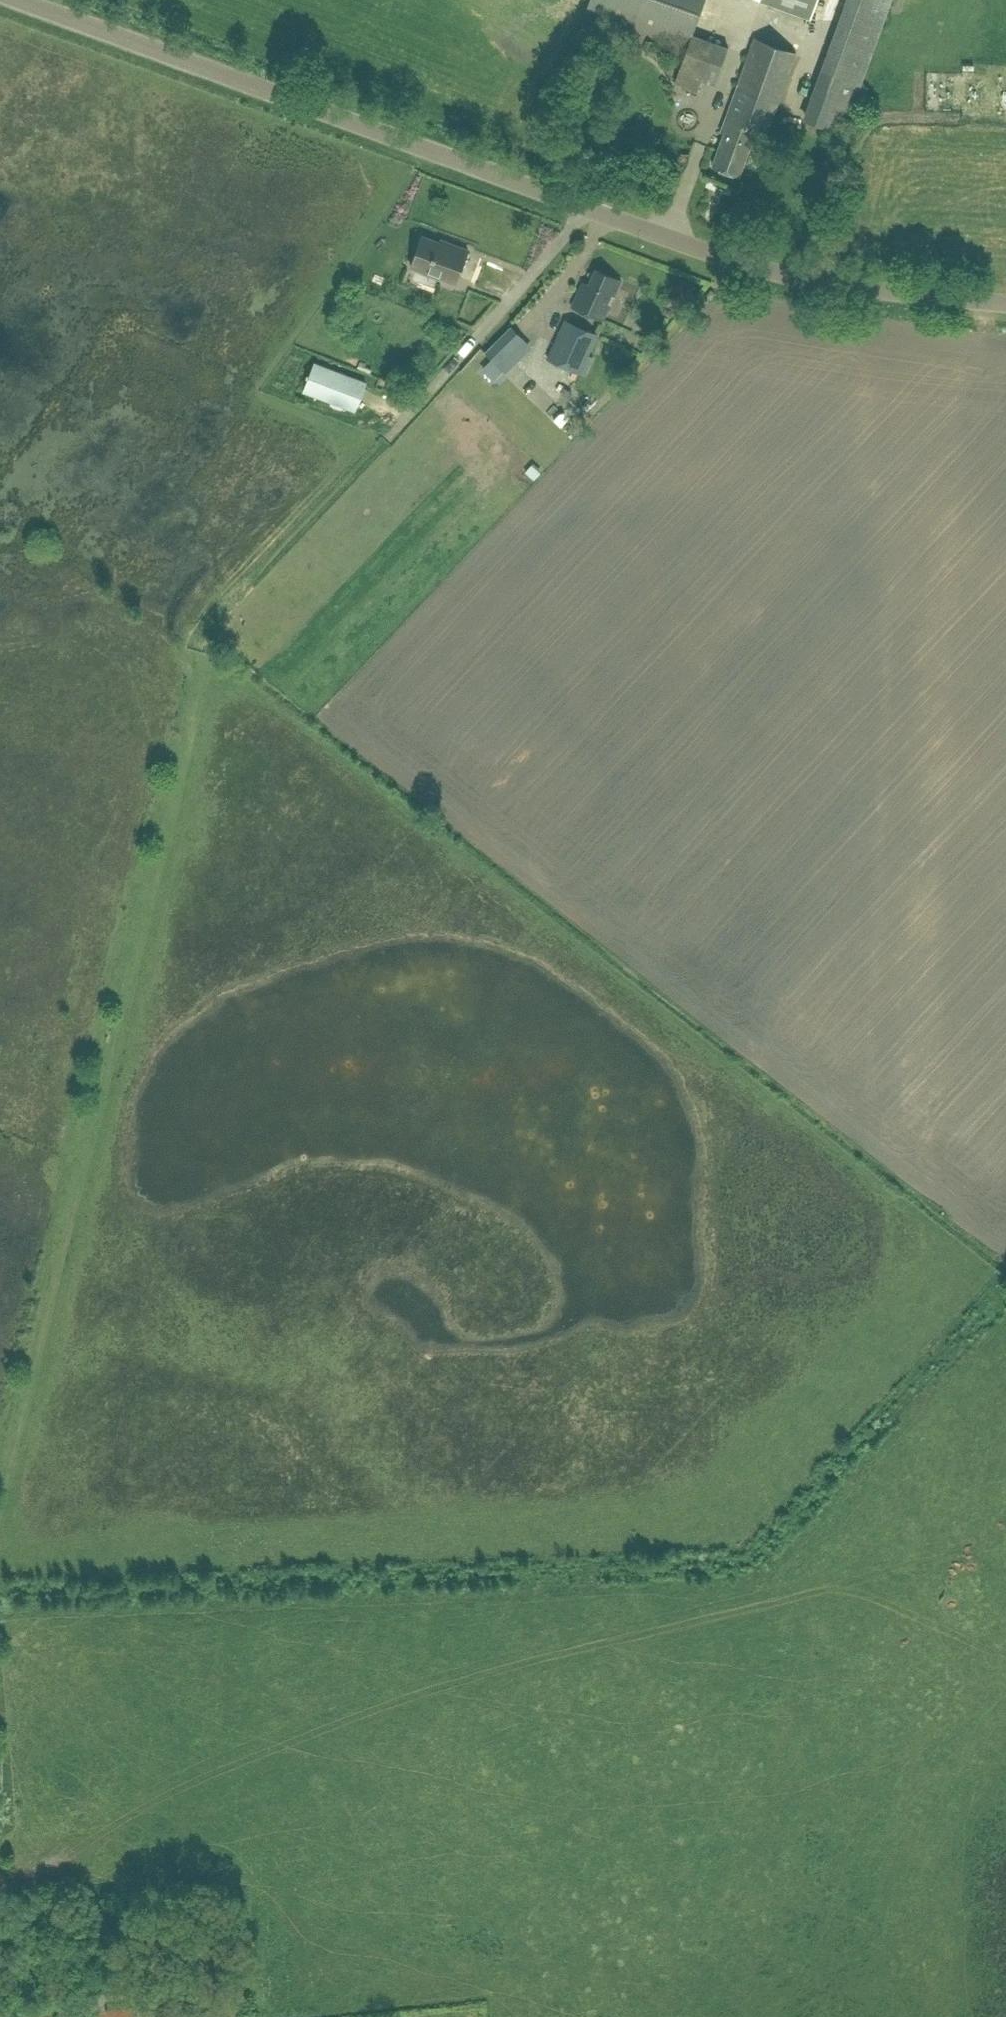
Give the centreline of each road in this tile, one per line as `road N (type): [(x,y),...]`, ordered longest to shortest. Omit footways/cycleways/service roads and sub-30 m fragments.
road 1 (tertiary): [(1005,303),(779,276),(18,0)]

